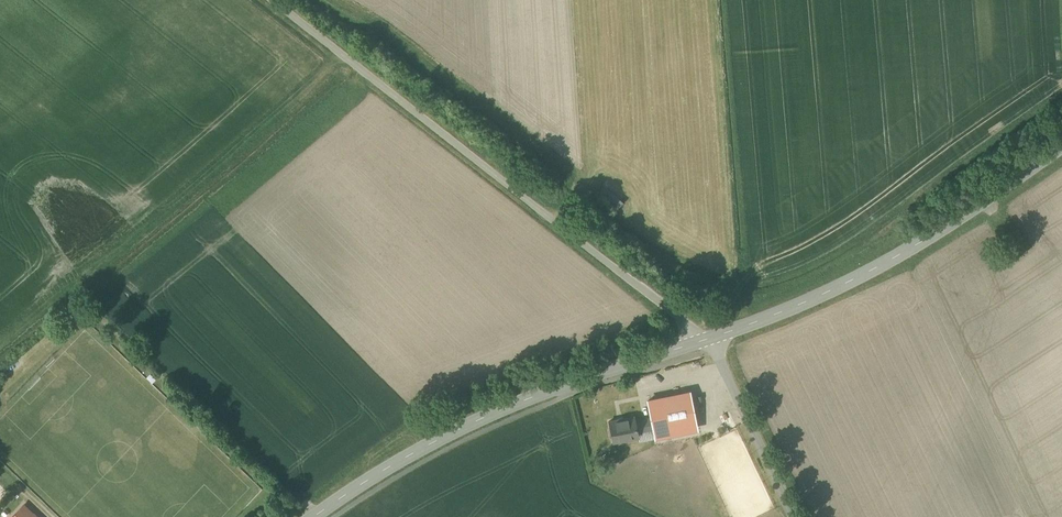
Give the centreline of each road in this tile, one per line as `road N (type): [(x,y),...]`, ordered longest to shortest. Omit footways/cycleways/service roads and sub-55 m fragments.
road 1 (unclassified): [(277,0),(708,339)]
road 2 (tertiary): [(708,339),(493,413),(314,516)]
road 3 (tertiary): [(1061,146),(915,246),(834,290),(708,339)]
road 4 (unclassified): [(708,339),(792,516)]

